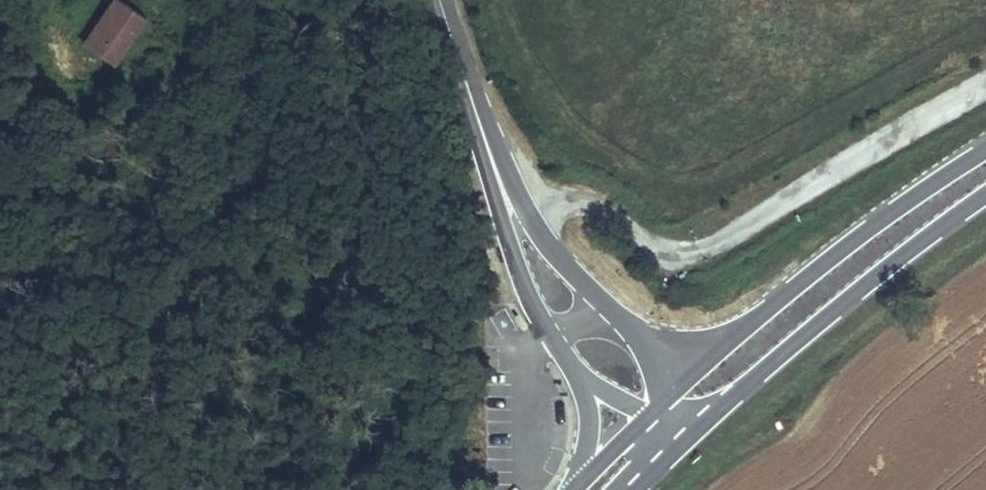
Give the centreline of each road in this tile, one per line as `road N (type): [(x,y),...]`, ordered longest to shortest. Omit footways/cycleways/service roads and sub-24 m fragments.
road 1 (primary): [(686,427),(985,194)]
road 2 (primary): [(985,152),(731,344)]
road 3 (tertiary): [(476,116),(521,278),(554,336)]
road 4 (tertiary): [(611,304),(539,229),(476,116)]
road 5 (tertiary): [(476,116),(441,0)]

